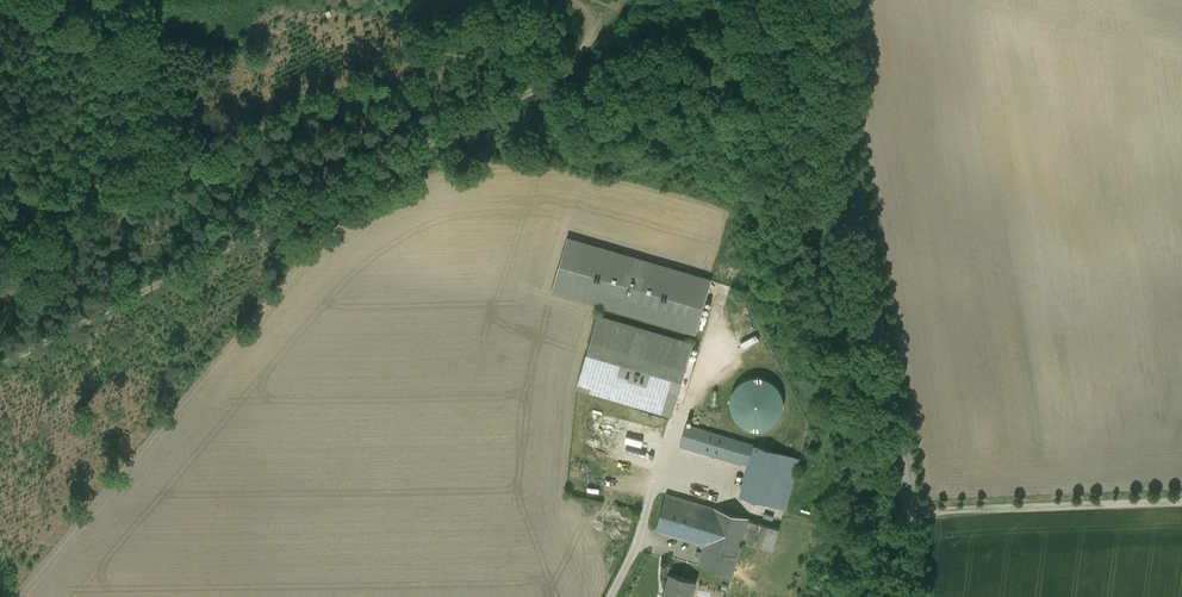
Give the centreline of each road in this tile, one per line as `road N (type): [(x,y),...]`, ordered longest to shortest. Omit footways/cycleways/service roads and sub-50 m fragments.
road 1 (track): [(580,62),(0,367)]
road 2 (unclassified): [(898,596),(909,512),(833,0)]

